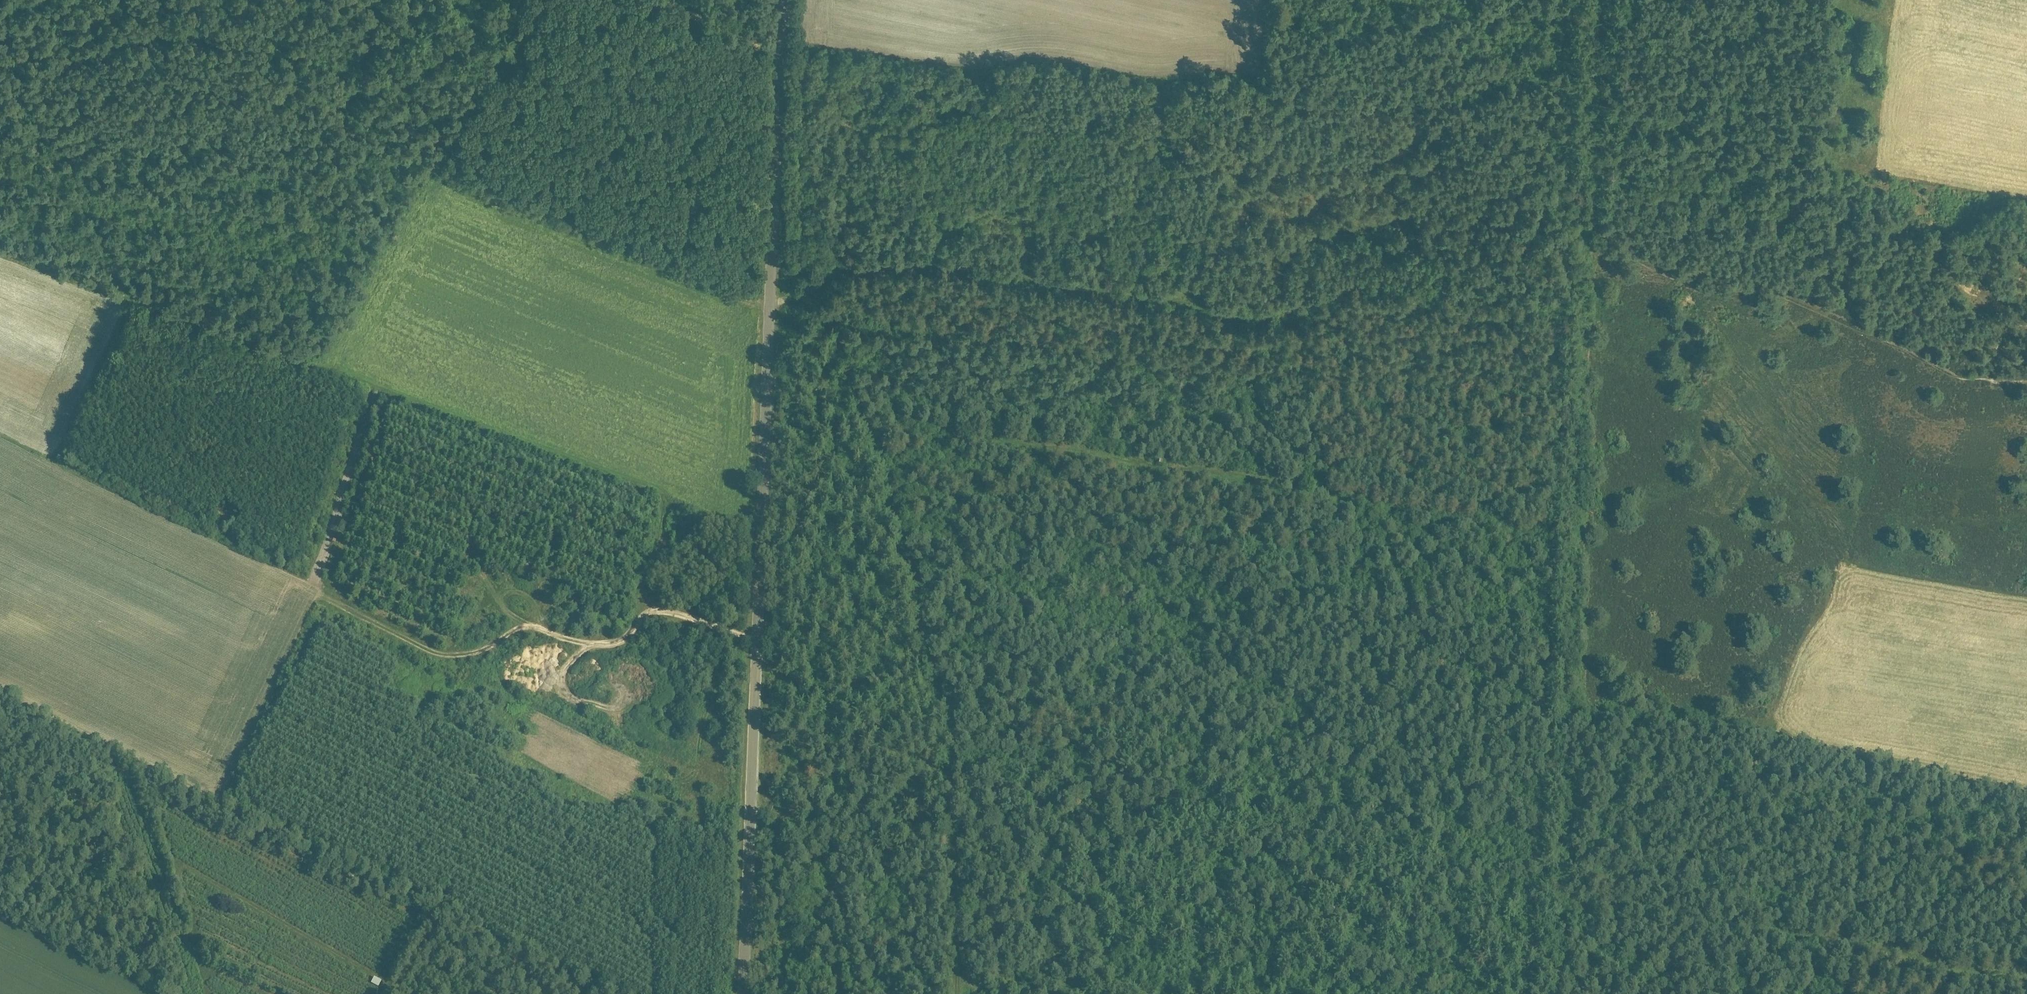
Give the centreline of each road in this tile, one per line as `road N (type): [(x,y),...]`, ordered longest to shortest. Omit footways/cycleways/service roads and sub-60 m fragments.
road 1 (unclassified): [(786,0),(745,993)]
road 2 (track): [(800,295),(831,307),(849,336),(953,768),(961,993)]
road 3 (track): [(873,432),(1464,522)]

